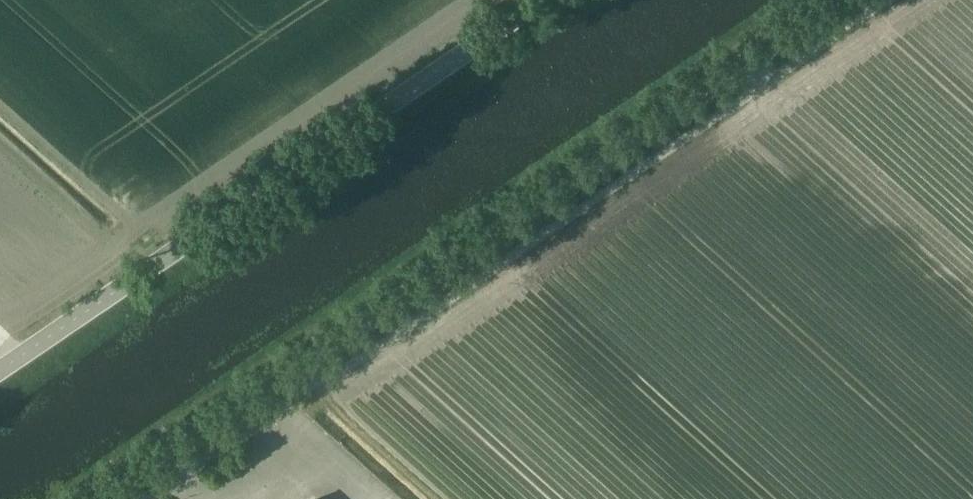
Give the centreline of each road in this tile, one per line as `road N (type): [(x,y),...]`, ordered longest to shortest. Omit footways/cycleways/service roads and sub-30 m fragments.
road 1 (secondary): [(112,498),(841,0)]
road 2 (tertiary): [(0,369),(541,0)]

